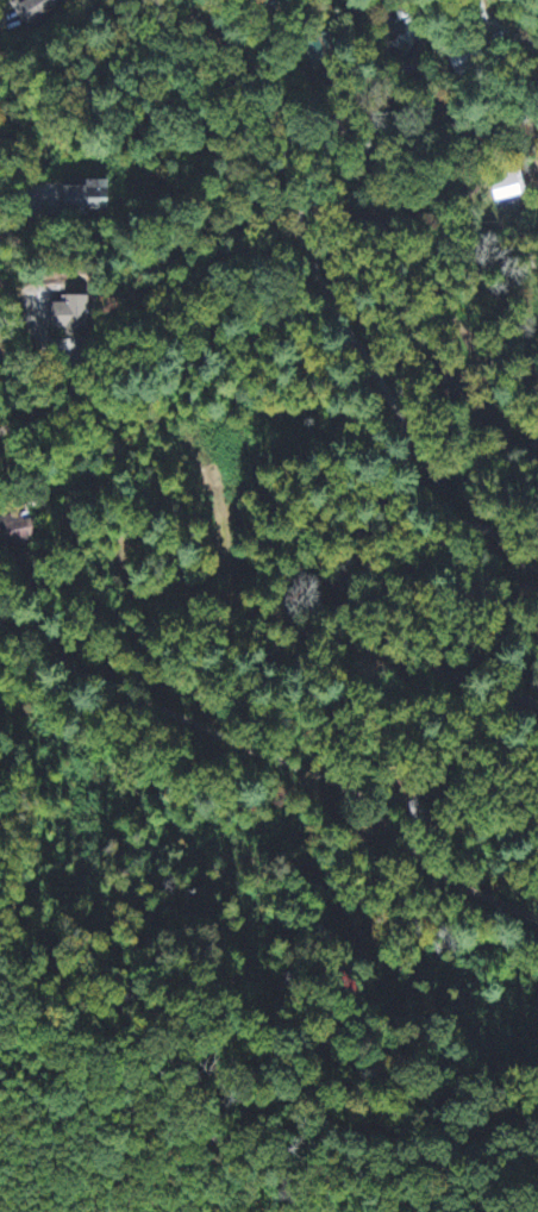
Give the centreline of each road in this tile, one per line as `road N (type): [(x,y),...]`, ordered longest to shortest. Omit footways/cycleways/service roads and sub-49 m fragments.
road 1 (residential): [(537,570),(490,532),(425,514),(414,500),(401,416),(339,314),(300,210),(259,71),(255,21),(262,2),(280,4),(295,65),(412,207),(482,230)]
road 2 (residential): [(537,919),(438,869),(362,796),(64,664),(0,623)]
road 3 (residential): [(85,395),(156,481),(184,557),(219,602),(245,618),(490,689),(537,730)]
road 4 (residential): [(344,129),(339,137),(398,252),(502,376),(537,390)]

